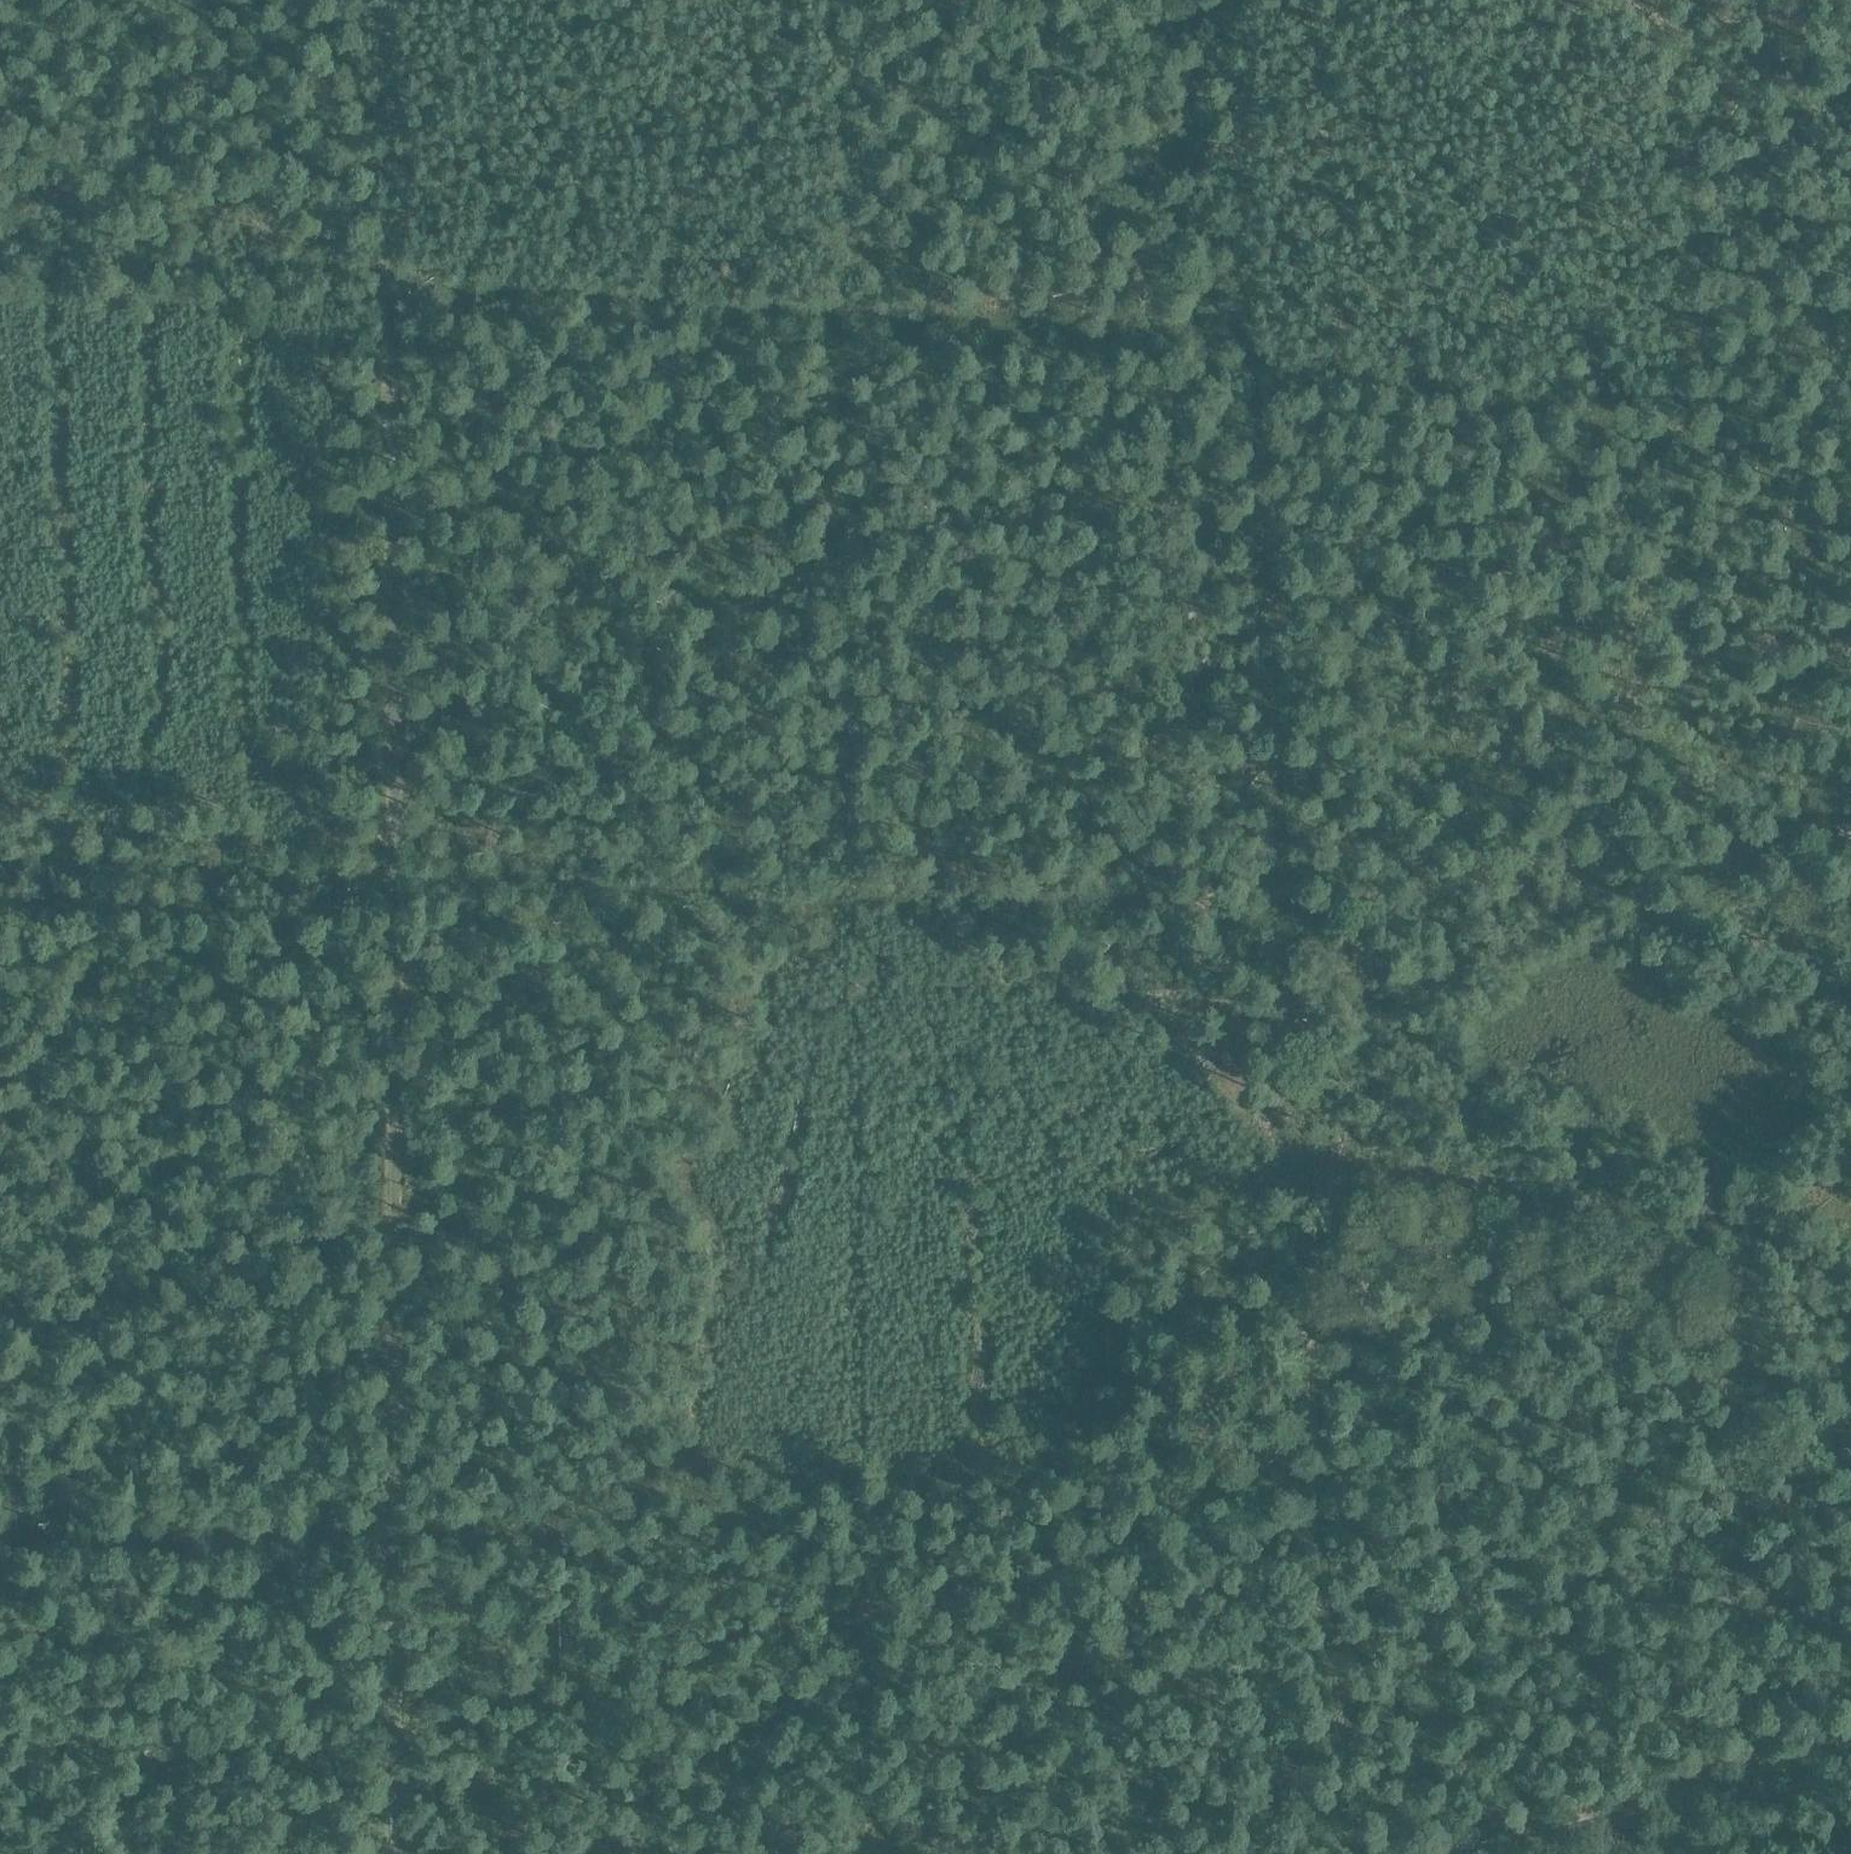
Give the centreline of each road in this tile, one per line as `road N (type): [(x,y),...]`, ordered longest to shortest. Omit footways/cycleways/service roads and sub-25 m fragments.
road 1 (track): [(1850,1742),(1714,1790),(1460,1853)]

